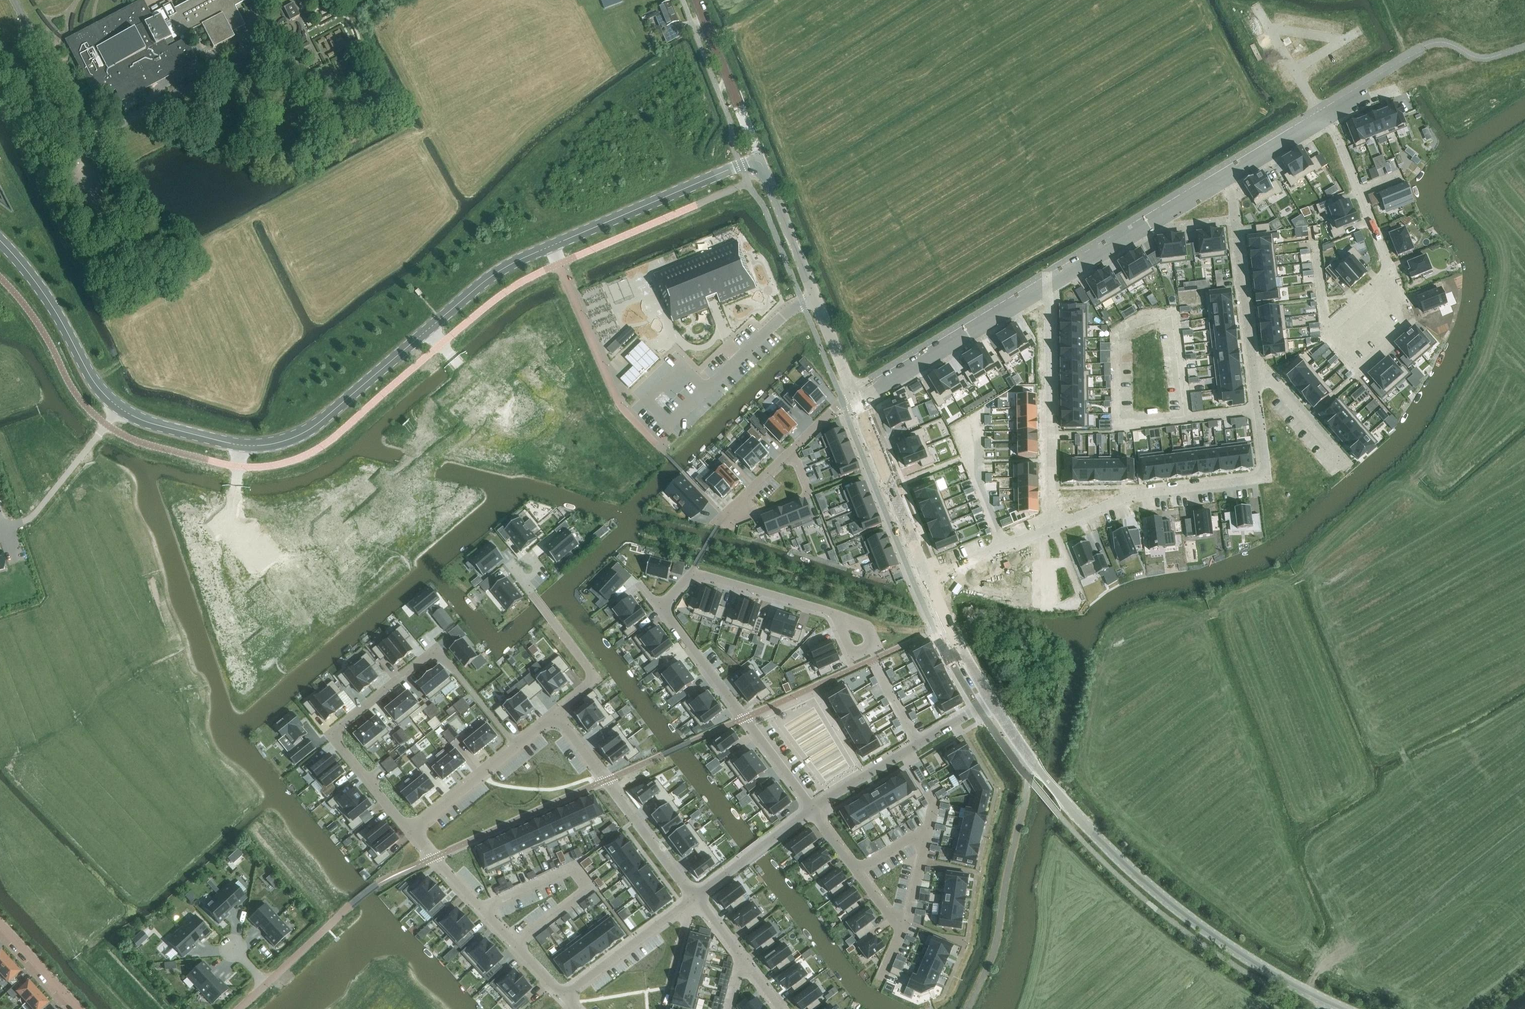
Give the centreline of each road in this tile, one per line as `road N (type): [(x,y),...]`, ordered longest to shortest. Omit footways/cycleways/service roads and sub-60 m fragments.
road 1 (tertiary): [(1328,1002),(1223,943),(1143,882),(1064,801),(989,699)]
road 2 (residential): [(833,613),(692,572),(661,605),(811,808)]
road 3 (residential): [(517,747),(436,648),(330,735),(414,831)]
road 4 (tertiary): [(429,329),(514,264),(759,158)]
road 5 (residential): [(1053,527),(1136,496),(1265,477),(1251,354)]
road 6 (tertiary): [(854,396),(759,158)]
road 7 (residential): [(1053,527),(1050,280)]
road 8 (residential): [(695,898),(555,715)]
road 9 (track): [(929,617),(709,551)]
road 10 (residential): [(854,396),(1050,280)]
road 11 (tertiary): [(241,445),(308,430),(429,329)]
road 12 (residential): [(414,831),(564,995)]
road 13 (residential): [(1392,274),(1409,315),(1353,363),(1329,328),(1369,294)]
road 14 (residential): [(1050,280),(1172,199),(1232,191)]
road 15 (tertiary): [(0,242),(49,302),(91,379),(119,408)]
road 16 (tertiary): [(927,578),(854,396)]
road 17 (residential): [(811,808),(967,712)]
road 18 (residential): [(1322,109),(1392,274)]
road 19 (residential): [(119,408),(32,517),(5,529)]
road 20 (residential): [(1251,354),(1232,191)]
road 21 (residential): [(531,594),(597,680),(555,715)]
road 22 (residential): [(564,995),(695,898)]
road 23 (residential): [(811,808),(901,932)]
road 24 (residential): [(832,410),(723,514)]
road 25 (residential): [(695,898),(811,808)]
road 26 (residential): [(1251,354),(1345,465)]
road 27 (residential): [(781,1008),(695,898)]
road 28 (tertiary): [(989,699),(927,578)]
road 29 (residential): [(927,578),(1053,527)]
road 30 (residential): [(517,747),(414,831)]
road 31 (residential): [(1232,191),(1238,158),(1322,109)]
road 32 (tertiary): [(119,408),(241,445)]
road 33 (unclassified): [(742,116),(696,0)]

